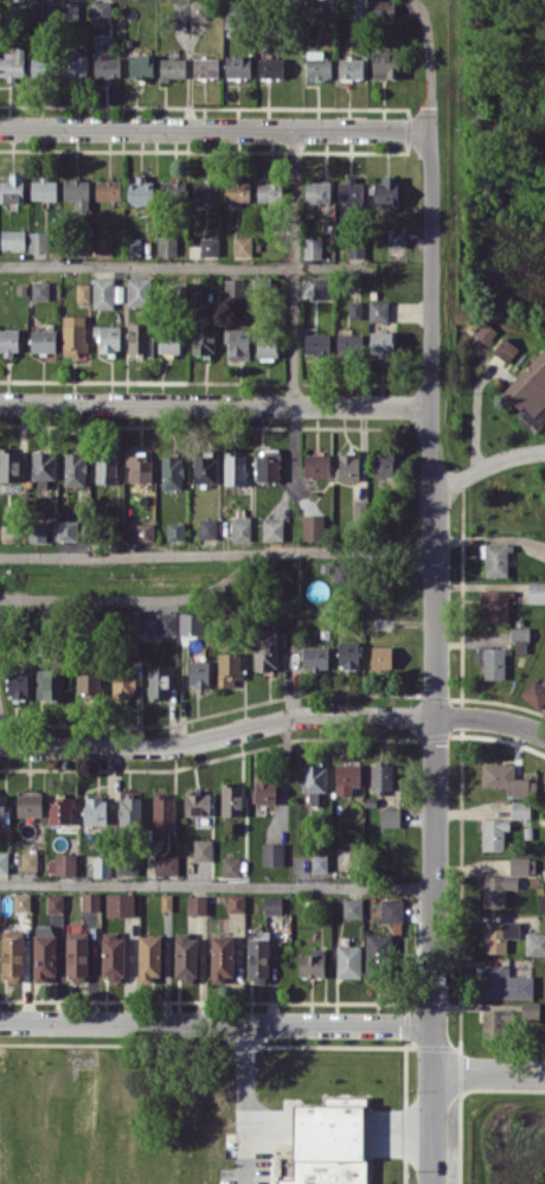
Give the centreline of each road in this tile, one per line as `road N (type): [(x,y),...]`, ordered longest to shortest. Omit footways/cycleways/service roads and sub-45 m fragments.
road 1 (residential): [(413,0),(424,14),(431,132),(436,1183)]
road 2 (residential): [(0,749),(174,747),(289,718),(435,718)]
road 3 (residential): [(0,1021),(437,1023)]
road 4 (residential): [(431,132),(0,128)]
road 5 (residential): [(0,403),(429,408)]

